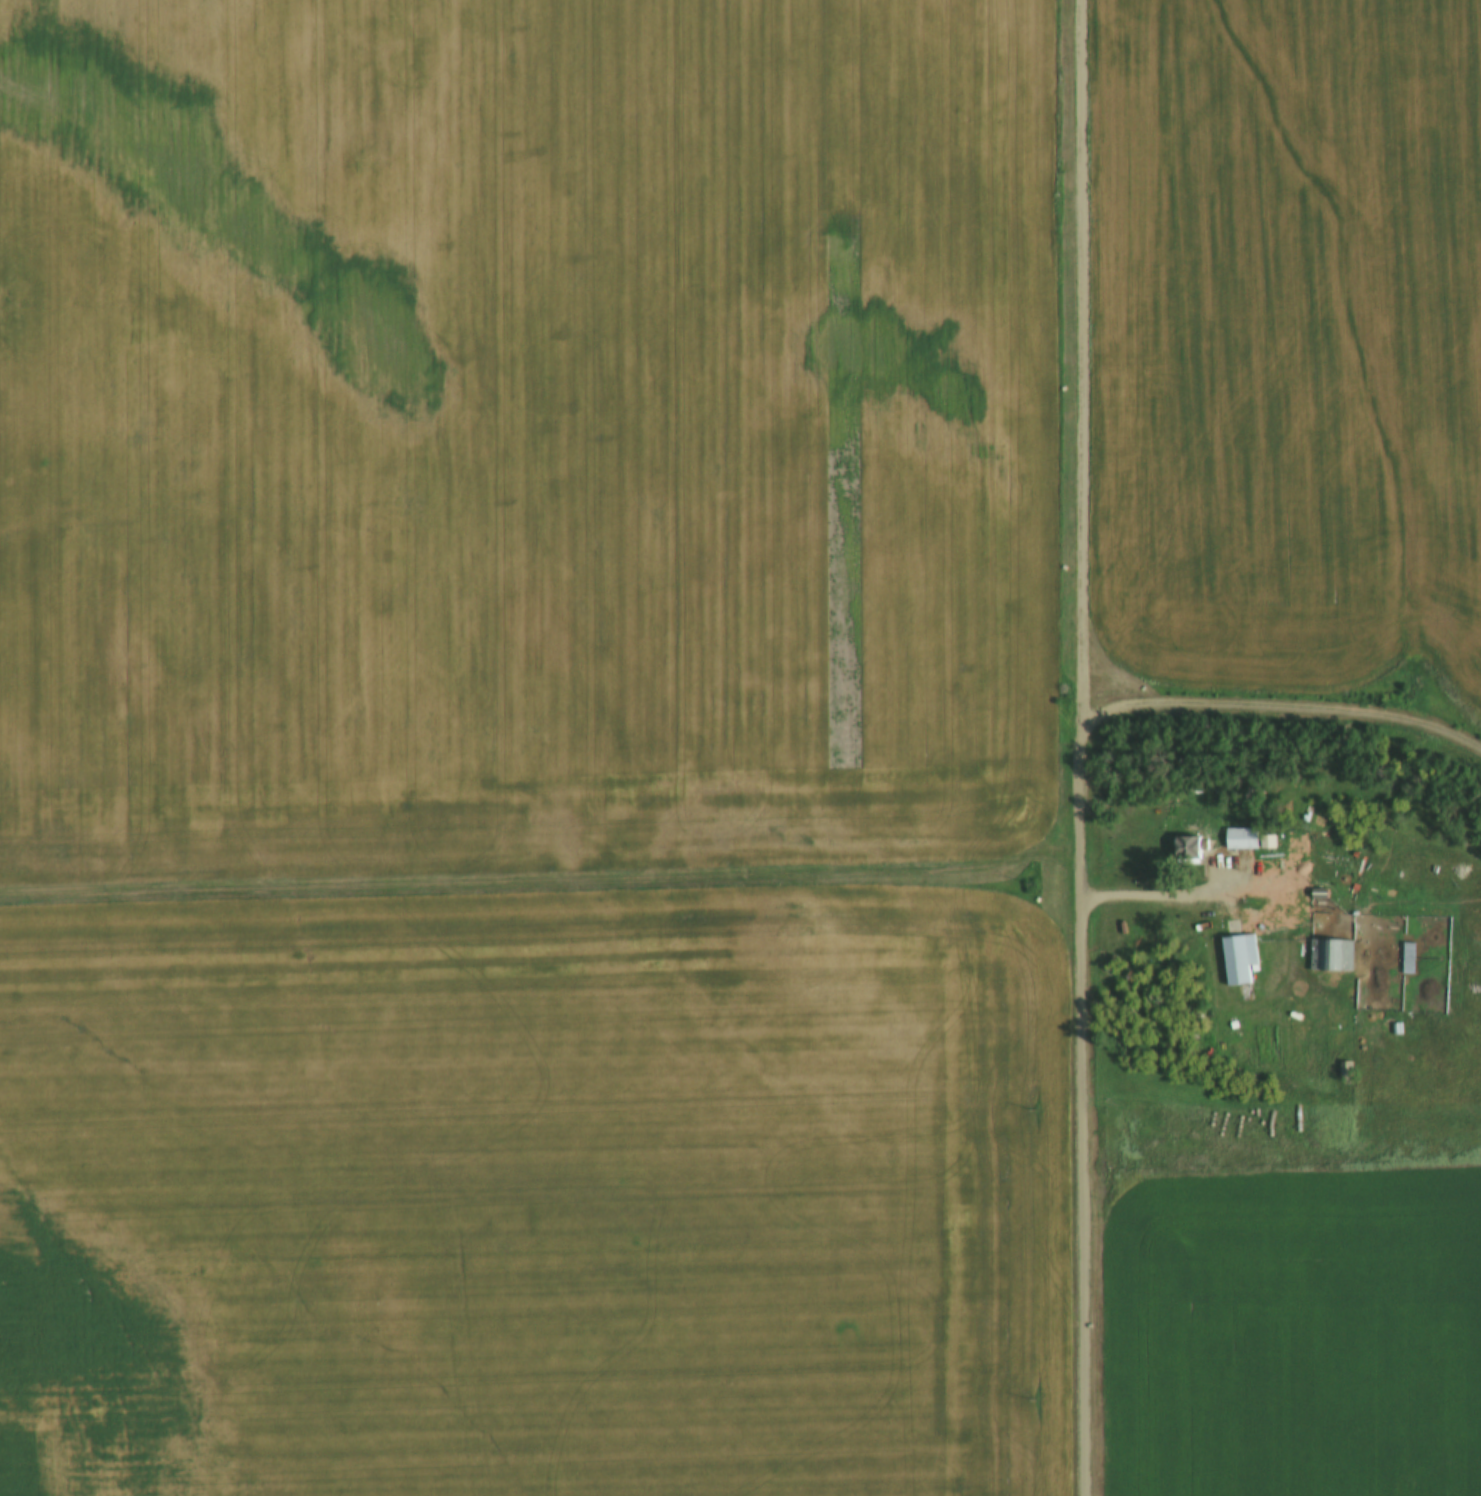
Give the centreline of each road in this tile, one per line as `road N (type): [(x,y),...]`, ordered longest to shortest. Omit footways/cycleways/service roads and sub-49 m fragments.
road 1 (track): [(0,892),(1081,852)]
road 2 (track): [(1097,716),(1079,0)]
road 3 (track): [(1480,751),(1431,725),(1362,714),(1132,704),(1097,716)]
road 4 (track): [(1081,899),(1079,755),(1097,716)]

